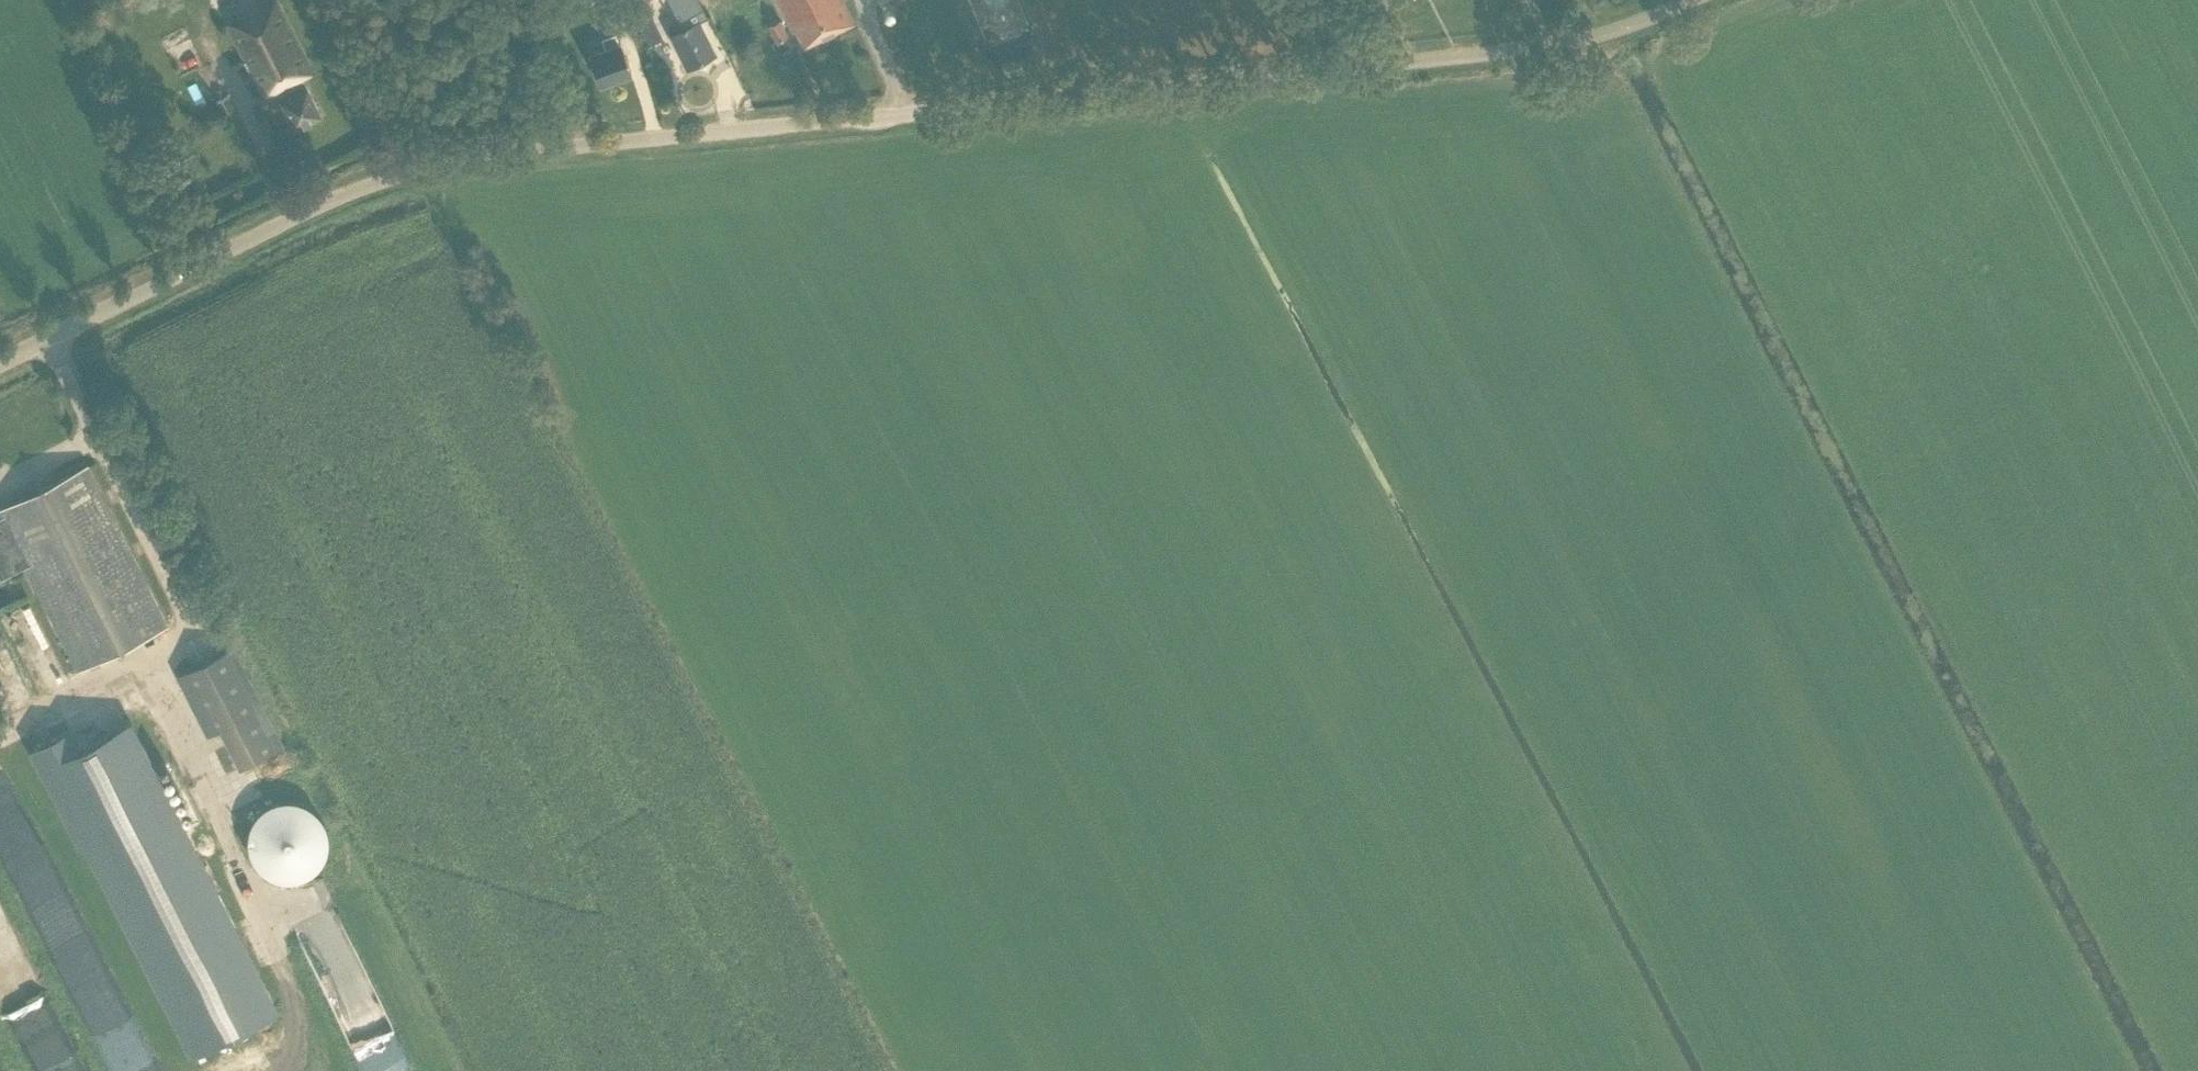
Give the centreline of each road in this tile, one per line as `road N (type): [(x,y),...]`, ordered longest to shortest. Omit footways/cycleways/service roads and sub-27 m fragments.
road 1 (unclassified): [(0,367),(350,196),(466,162),(1364,73),(1595,39),(1698,0)]

